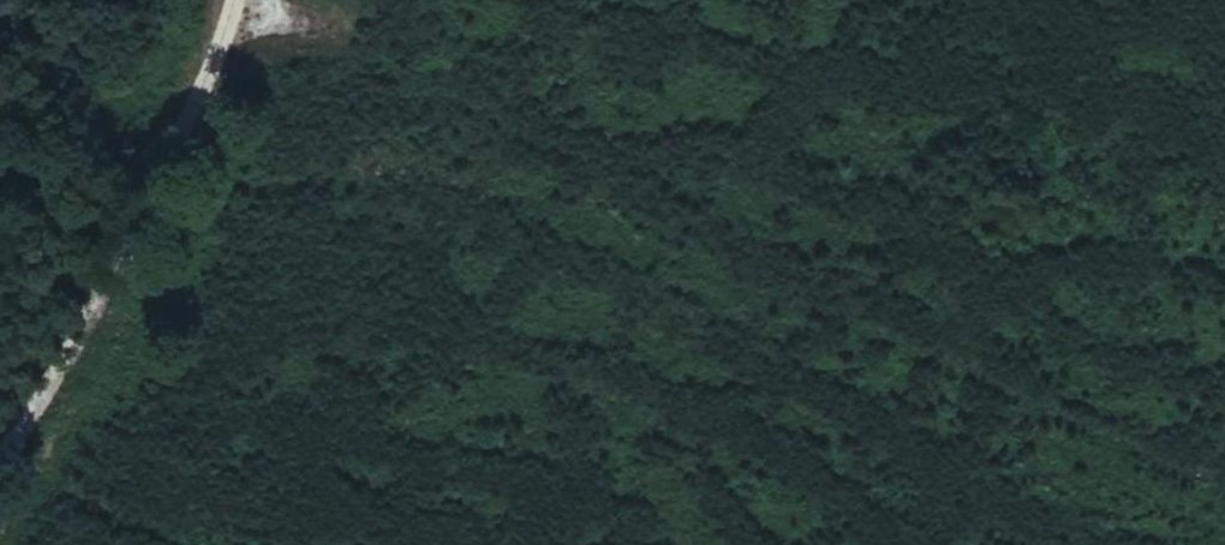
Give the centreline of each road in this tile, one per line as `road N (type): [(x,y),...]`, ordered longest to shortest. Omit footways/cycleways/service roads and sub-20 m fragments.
road 1 (track): [(0,432),(99,258),(206,0)]

